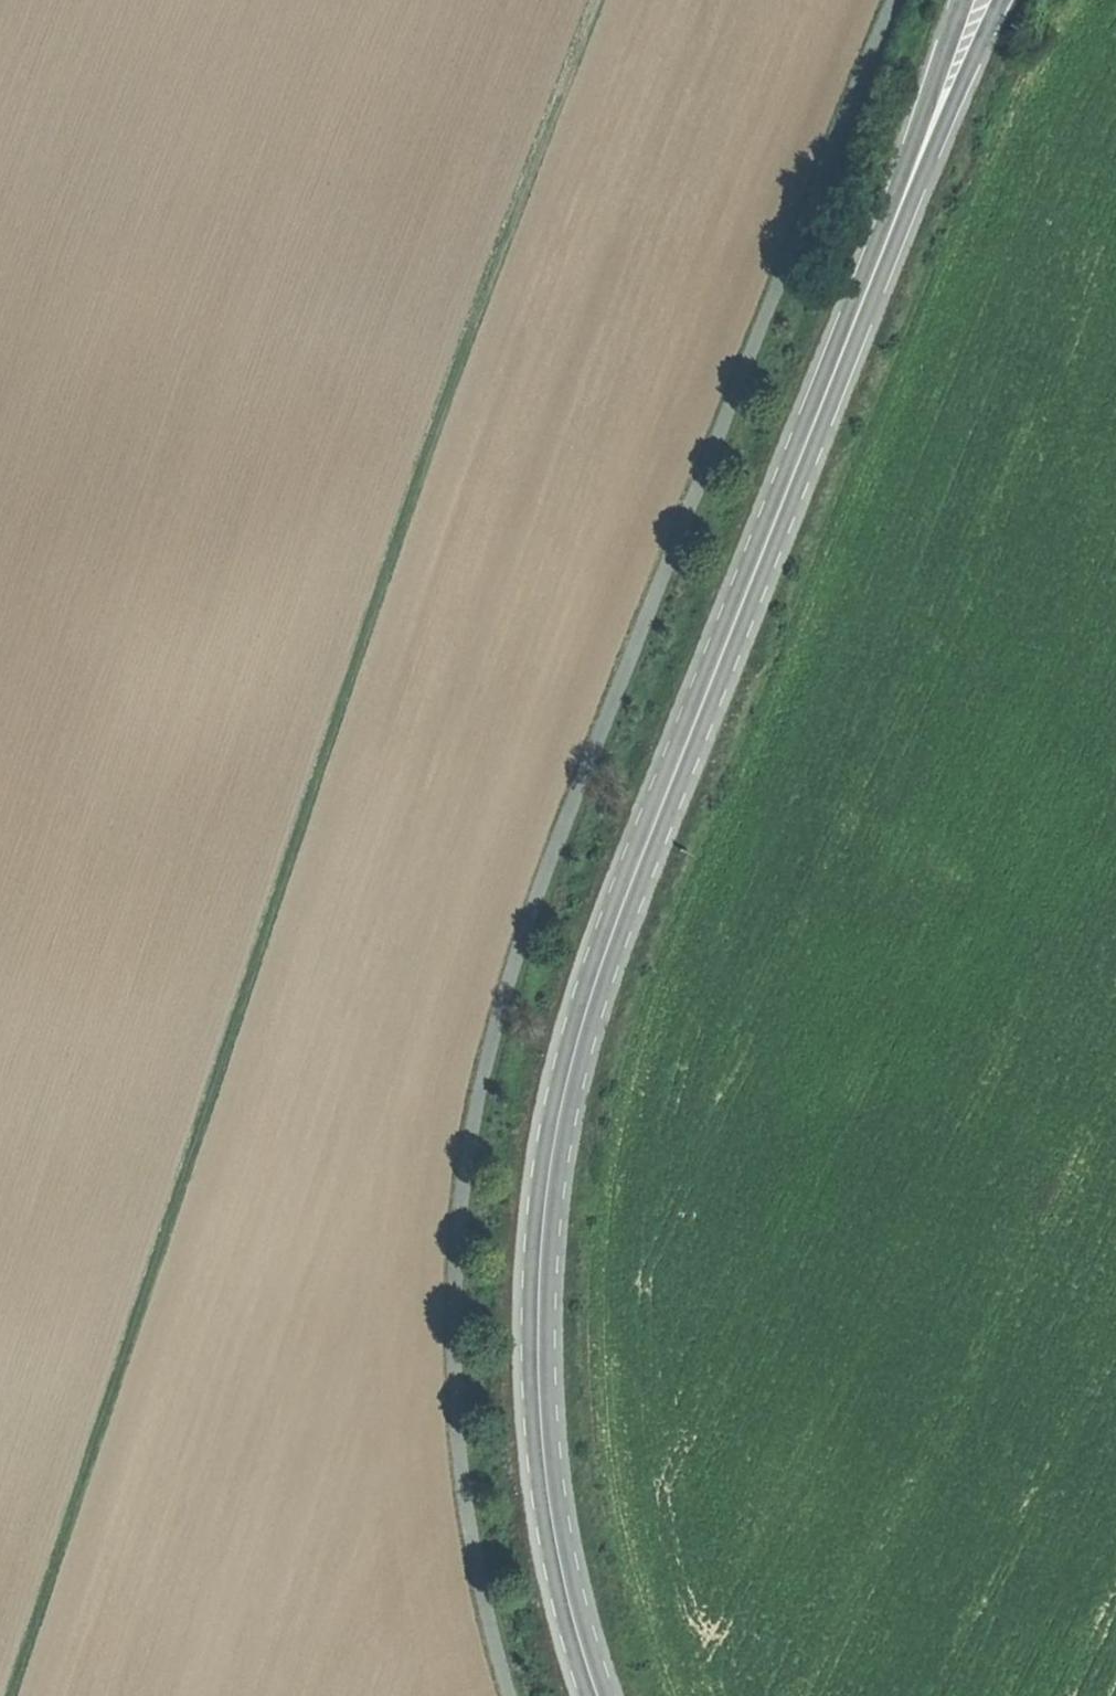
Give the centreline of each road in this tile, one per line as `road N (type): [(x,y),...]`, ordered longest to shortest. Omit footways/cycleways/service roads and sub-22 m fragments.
road 1 (track): [(12,1695),(452,366),(599,0)]
road 2 (secondary): [(917,164),(604,960),(560,1110),(544,1210),(537,1389),(554,1537),(599,1695)]
road 3 (secondary): [(917,164),(1005,0)]
road 4 (secondary): [(964,0),(917,164)]

